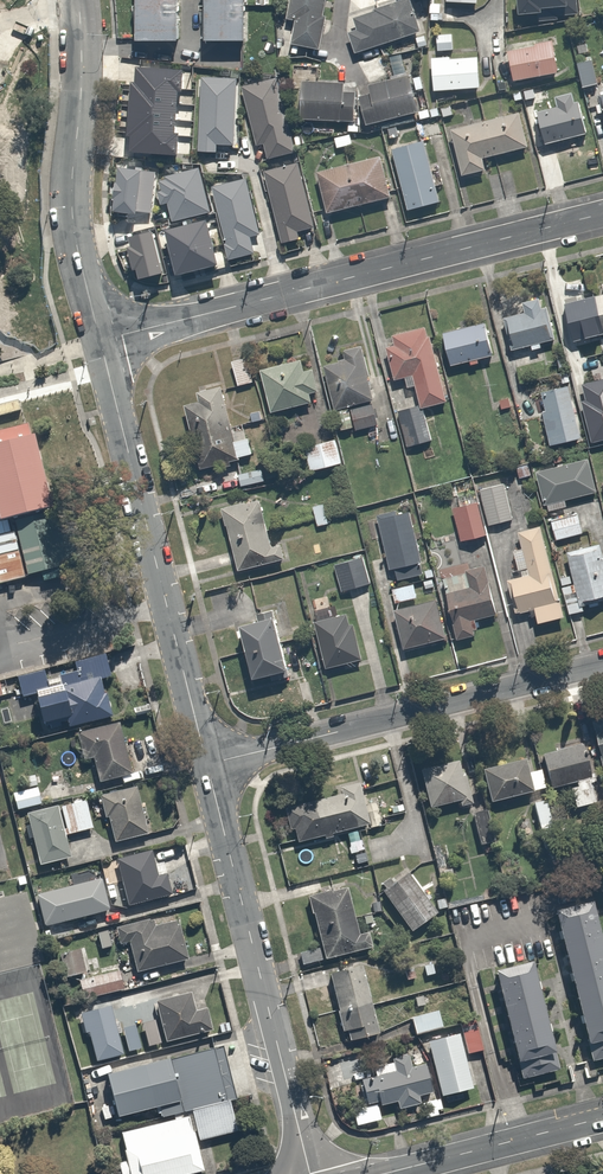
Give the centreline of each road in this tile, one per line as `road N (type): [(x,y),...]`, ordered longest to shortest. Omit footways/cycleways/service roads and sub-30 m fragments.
road 1 (residential): [(602,214),(101,341)]
road 2 (residential): [(207,764),(101,341)]
road 3 (residential): [(311,1173),(207,764)]
road 4 (residential): [(207,764),(602,665)]
road 5 (residential): [(101,341),(72,212),(78,0)]
road 6 (secondary): [(383,1173),(602,1118)]

